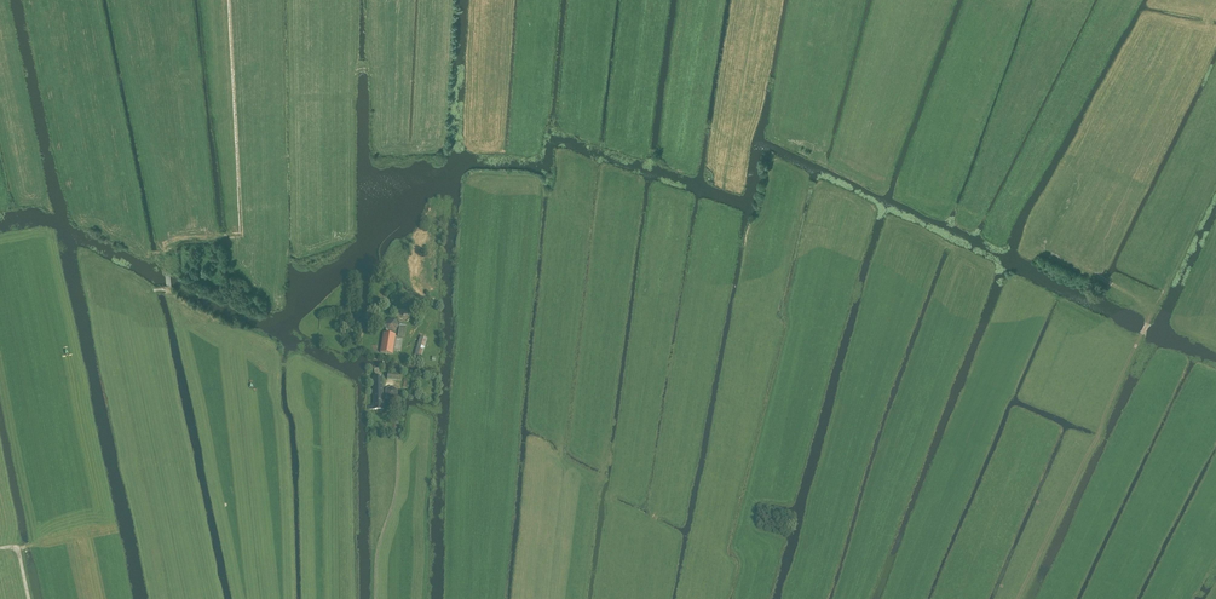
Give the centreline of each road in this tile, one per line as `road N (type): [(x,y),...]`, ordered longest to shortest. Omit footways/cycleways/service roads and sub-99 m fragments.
road 1 (track): [(111,0),(168,272)]
road 2 (track): [(229,0),(241,234)]
road 3 (track): [(401,371),(395,495),(377,554),(376,598)]

